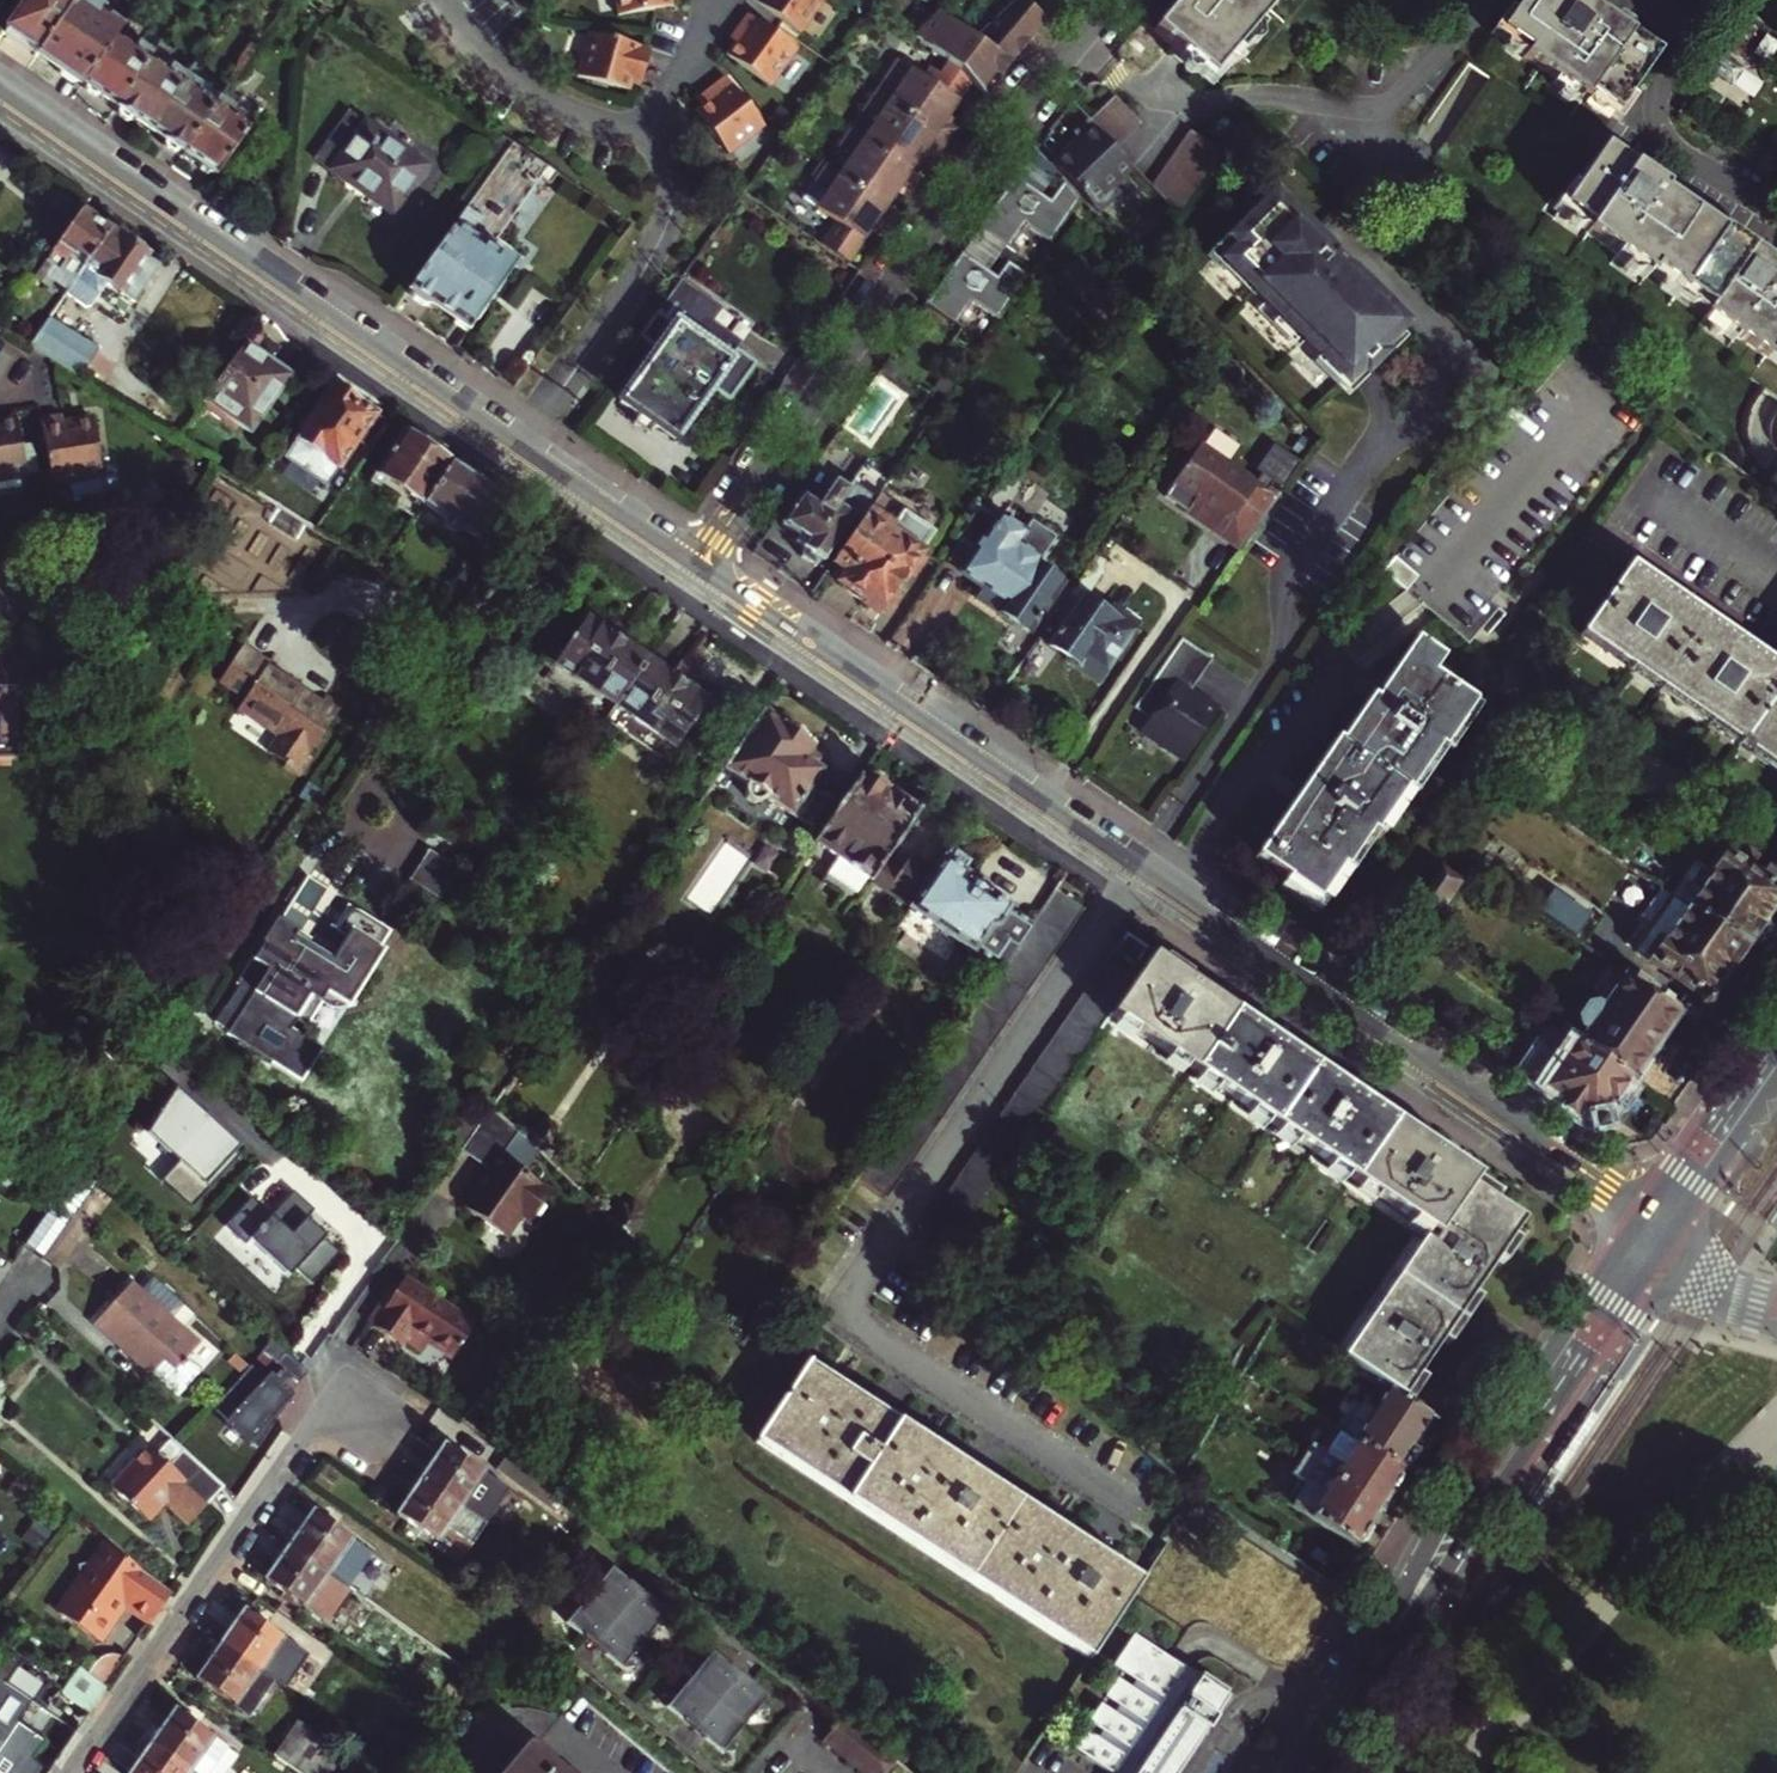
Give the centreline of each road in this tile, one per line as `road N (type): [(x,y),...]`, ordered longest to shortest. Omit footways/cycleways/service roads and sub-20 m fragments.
road 1 (tertiary): [(1658,1237),(1603,1188),(695,559)]
road 2 (tertiary): [(695,559),(0,84)]
road 3 (residential): [(1101,0),(1004,113),(695,559)]
road 4 (primary): [(1302,1772),(1658,1237)]
road 5 (residential): [(69,1772),(331,1393)]
road 6 (primary): [(1658,1237),(1776,1067)]
road 7 (secondary): [(1776,1310),(1723,1285),(1658,1237)]

